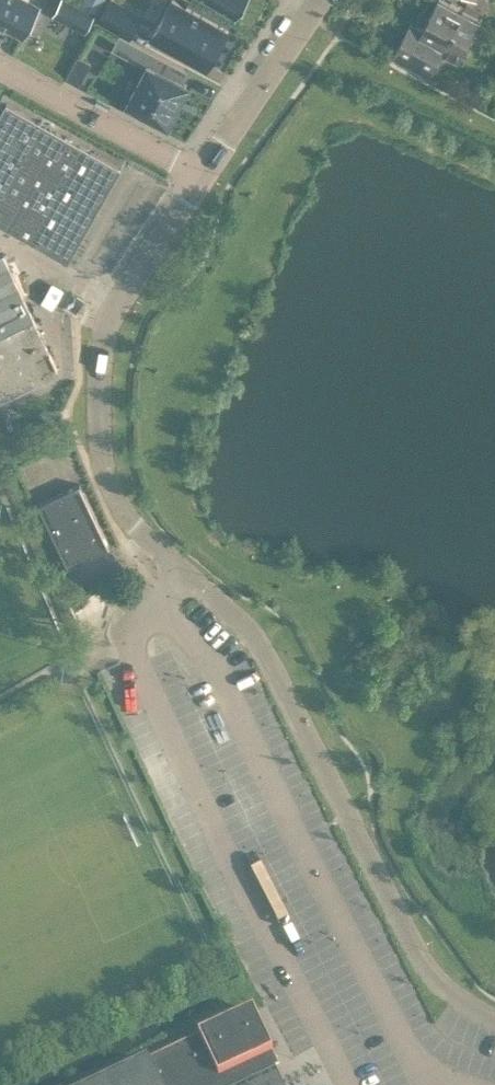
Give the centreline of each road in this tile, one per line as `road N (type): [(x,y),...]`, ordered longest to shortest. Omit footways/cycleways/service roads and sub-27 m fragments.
road 1 (residential): [(494,1017),(427,970),(259,642),(120,511),(105,479),(98,440),(107,323),(198,176)]
road 2 (residential): [(198,176),(0,69)]
road 3 (residential): [(198,176),(321,0)]

